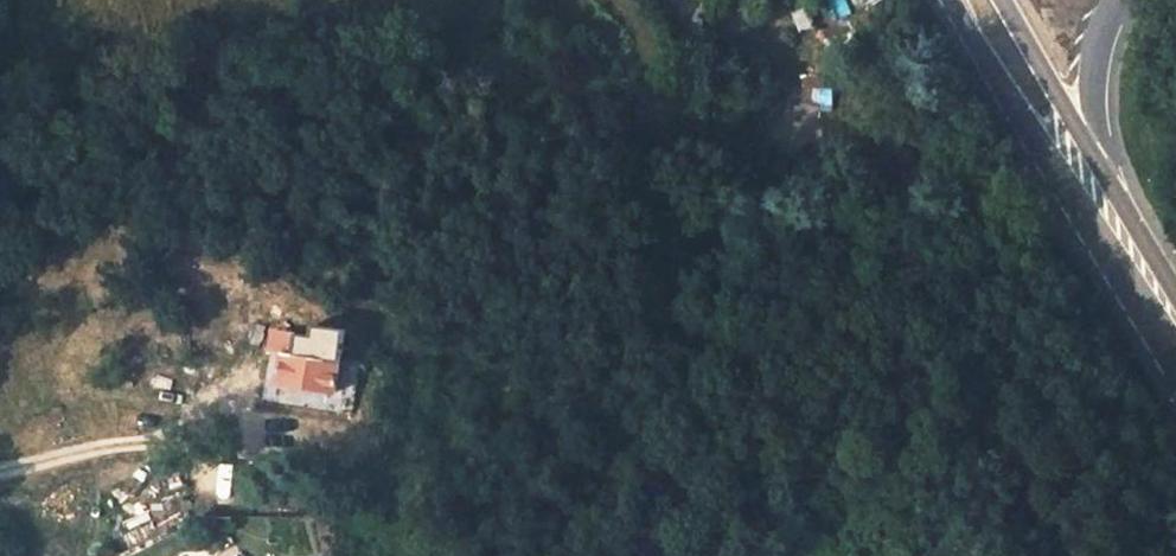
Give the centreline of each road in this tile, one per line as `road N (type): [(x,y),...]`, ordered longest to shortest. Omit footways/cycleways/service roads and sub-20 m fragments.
road 1 (primary): [(1109,197),(994,0)]
road 2 (secondary): [(1109,197),(1095,84),(1122,0)]
road 3 (primary): [(1175,312),(1109,197)]

